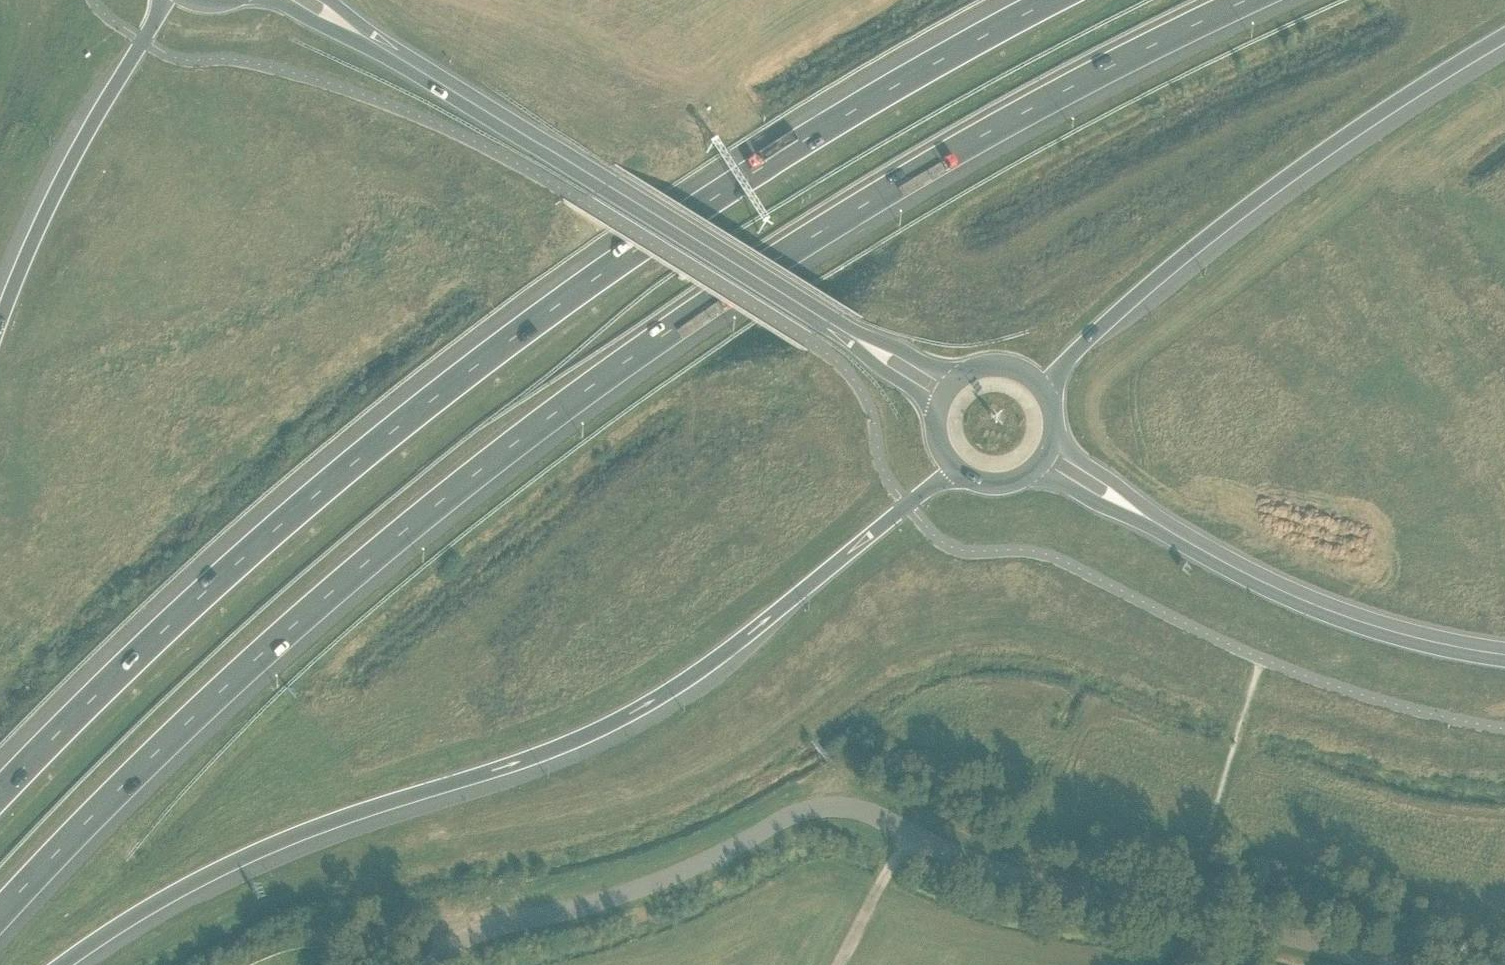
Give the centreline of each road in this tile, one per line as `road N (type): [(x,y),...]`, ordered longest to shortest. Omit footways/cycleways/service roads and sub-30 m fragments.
road 1 (motorway): [(0,913),(284,631),(588,388),(783,256),(985,134),(1248,0)]
road 2 (motorway): [(1051,0),(770,162),(519,334),(239,561),(0,793)]
road 3 (motorway): [(61,964),(246,856),(557,746),(631,711),(768,620),(909,501),(957,471)]
road 4 (track): [(909,831),(957,756),(985,739),(1017,736),(1269,833),(1253,800),(1273,780),(1416,821),(1504,833)]
road 5 (unclassified): [(838,964),(909,831),(1009,873),(1263,928),(1382,964)]
road 6 (motorway): [(1049,394),(1081,346),(1208,236),(1504,35)]
road 7 (secondary): [(372,38),(849,330)]
road 8 (tertiary): [(1145,516),(1313,604),(1409,635),(1504,654)]
road 9 (motorway): [(167,0),(48,205),(0,323)]
road 10 (track): [(1504,907),(1457,898),(1281,837)]
road 11 (tertiary): [(1031,473),(1145,516)]
road 12 (tertiary): [(1145,516),(1055,438)]

